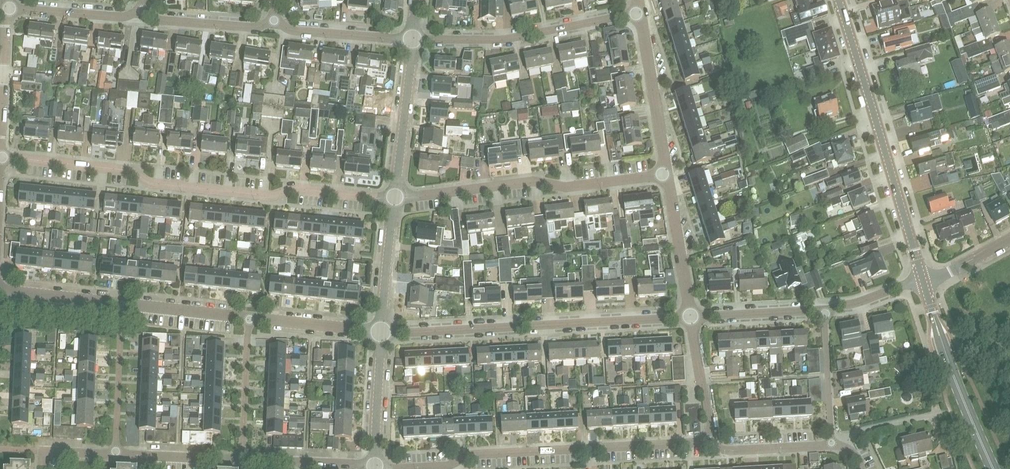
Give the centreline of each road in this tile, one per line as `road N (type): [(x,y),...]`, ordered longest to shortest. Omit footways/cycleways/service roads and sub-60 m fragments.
road 1 (residential): [(395,198),(294,187),(269,195),(146,181),(131,169),(1,158)]
road 2 (residential): [(376,467),(449,465),(473,454),(711,443)]
road 3 (residential): [(382,332),(692,317)]
road 4 (secondary): [(923,282),(839,0)]
road 5 (residential): [(395,198),(667,174)]
road 6 (residential): [(411,40),(505,39),(639,11)]
road 7 (secondary): [(994,468),(923,282)]
road 8 (residential): [(667,174),(639,11)]
road 9 (residential): [(395,198),(411,40)]
road 10 (residential): [(1,158),(4,7)]
road 11 (residential): [(117,454),(122,305)]
road 12 (residential): [(692,317),(667,174)]
road 13 (residential): [(241,461),(249,318)]
road 14 (residential): [(142,13),(4,7)]
road 15 (residential): [(411,40),(274,24)]
road 16 (residential): [(376,467),(382,332)]
road 17 (residential): [(376,467),(241,461)]
road 18 (residential): [(831,444),(826,309)]
road 19 (residential): [(382,332),(395,198)]
road 20 (residential): [(692,317),(826,309)]
road 21 (residential): [(382,332),(249,318)]
road 22 (residential): [(274,24),(142,13)]
road 23 (residential): [(249,318),(122,305)]
road 24 (residential): [(711,443),(692,317)]
road 25 (residential): [(241,461),(117,454)]
road 26 (residential): [(122,305),(0,292)]
road 27 (residential): [(711,443),(728,452),(831,444)]

